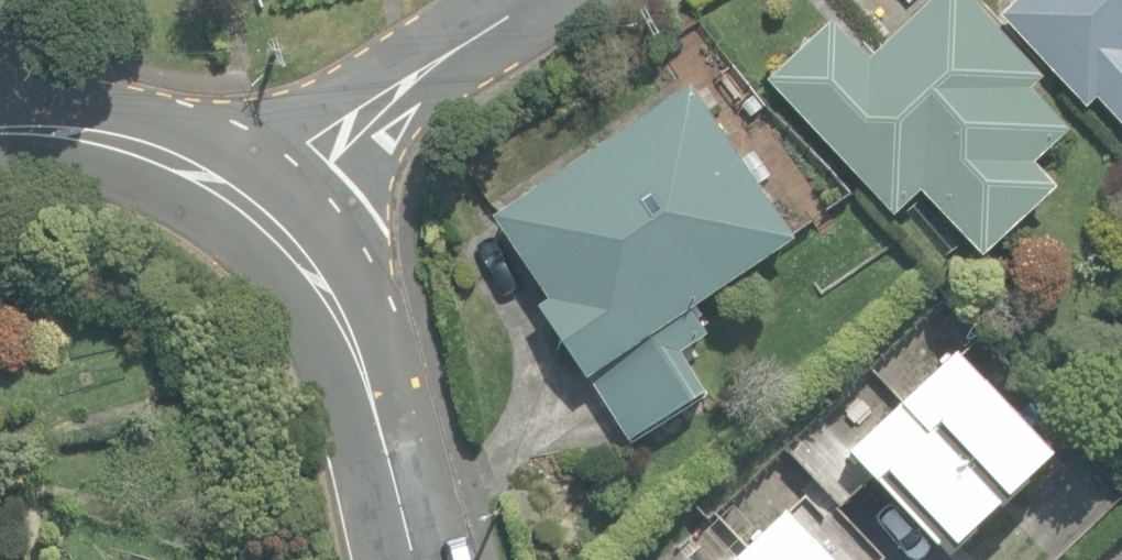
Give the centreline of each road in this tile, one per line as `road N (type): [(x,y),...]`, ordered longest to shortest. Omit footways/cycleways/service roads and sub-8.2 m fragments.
road 1 (tertiary): [(265,200),(391,405),(421,559)]
road 2 (residential): [(265,200),(520,0)]
road 3 (tertiary): [(0,115),(101,113),(265,200)]

